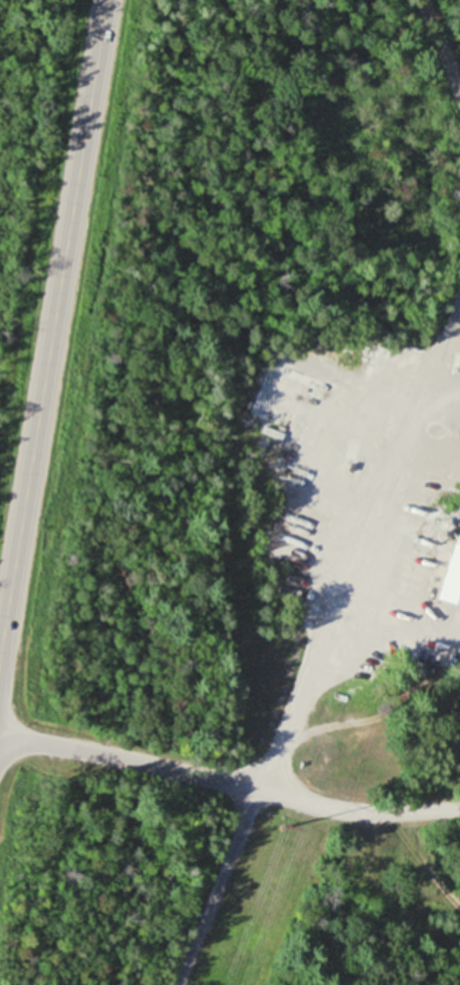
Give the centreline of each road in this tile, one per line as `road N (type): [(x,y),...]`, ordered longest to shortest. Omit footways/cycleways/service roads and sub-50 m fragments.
road 1 (residential): [(180,984),(459,302)]
road 2 (primary): [(0,654),(107,0)]
road 3 (residential): [(0,735),(260,785)]

